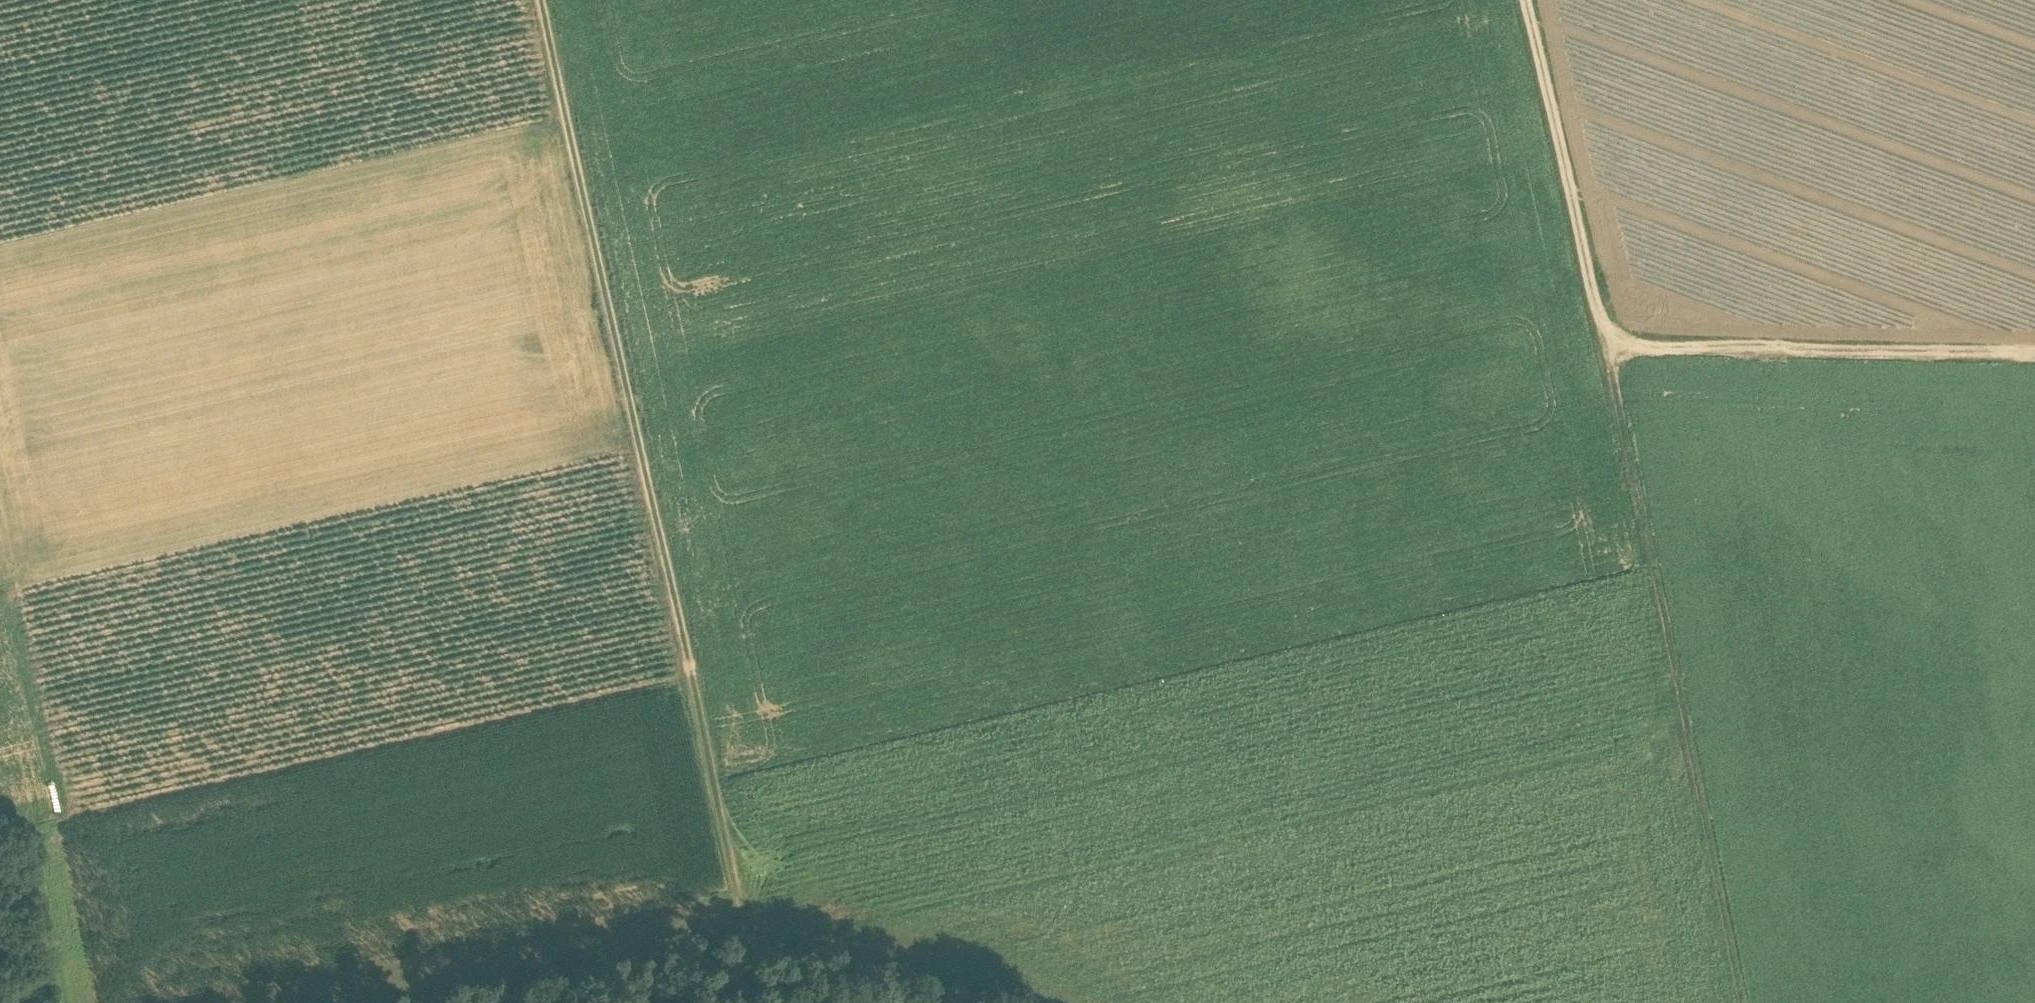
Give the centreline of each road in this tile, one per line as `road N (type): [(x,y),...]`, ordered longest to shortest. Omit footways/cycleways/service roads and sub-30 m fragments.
road 1 (track): [(2034,362),(1628,350),(1596,330),(1524,0)]

